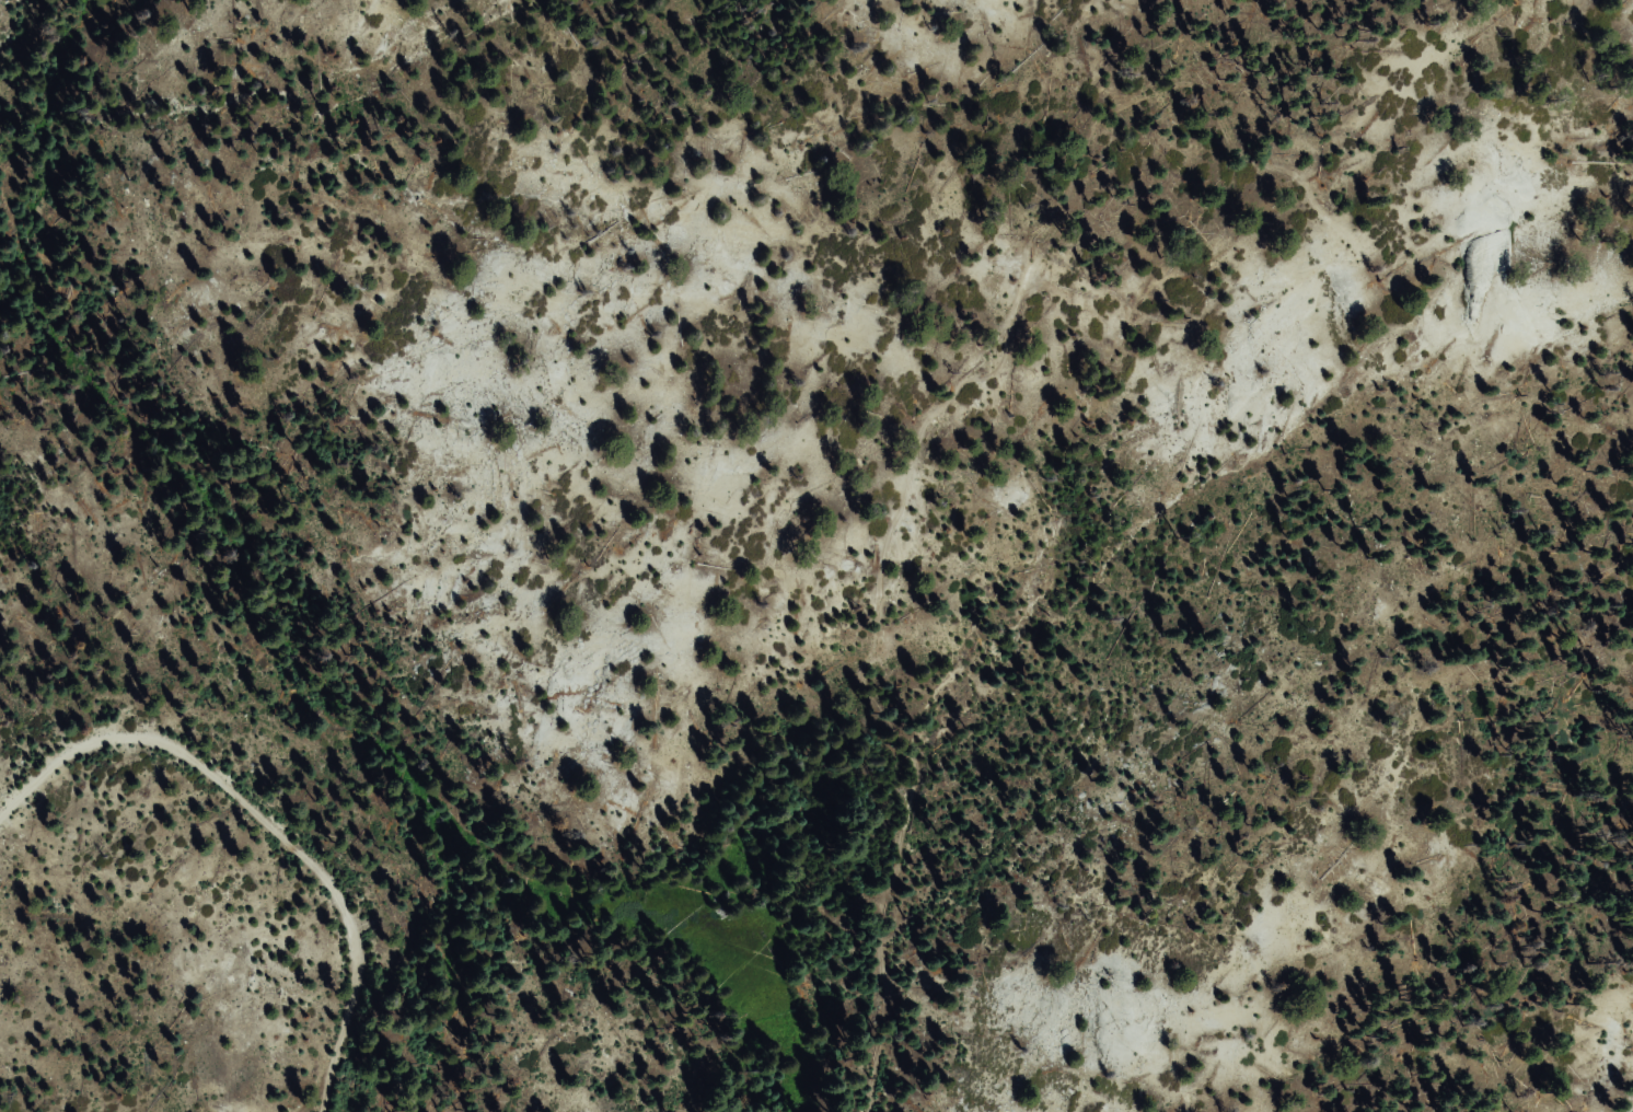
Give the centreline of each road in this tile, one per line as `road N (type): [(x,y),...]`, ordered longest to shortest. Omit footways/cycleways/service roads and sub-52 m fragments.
road 1 (track): [(0,818),(28,784),(95,749),(170,749),(265,797),(361,942),(367,981),(329,1111)]
road 2 (track): [(875,1111),(892,985),(892,902),(926,740)]

